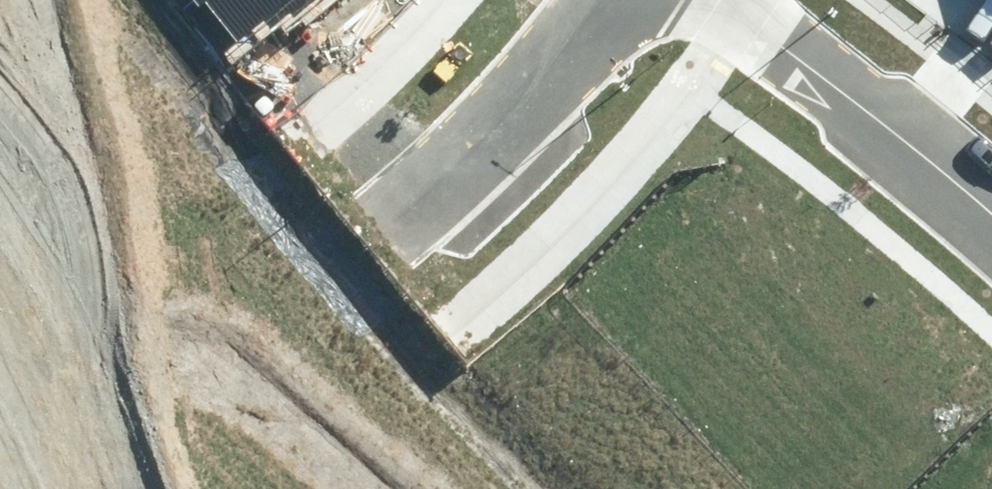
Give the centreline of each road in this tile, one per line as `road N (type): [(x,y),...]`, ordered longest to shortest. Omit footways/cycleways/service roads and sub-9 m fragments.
road 1 (residential): [(56,488),(134,460),(388,226)]
road 2 (residential): [(717,0),(991,220)]
road 3 (tertiary): [(388,226),(570,56),(613,0)]

